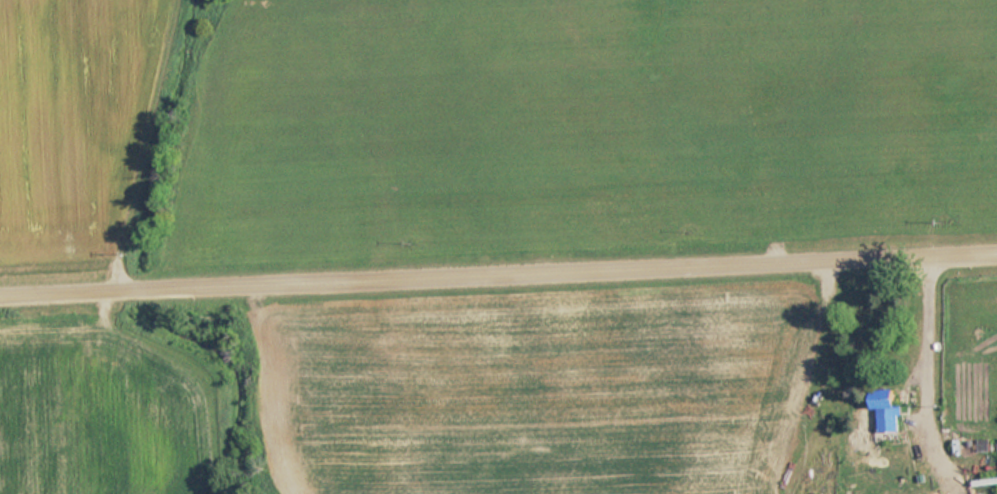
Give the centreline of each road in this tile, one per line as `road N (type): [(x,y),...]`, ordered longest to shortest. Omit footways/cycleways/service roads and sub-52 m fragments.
road 1 (residential): [(0,292),(996,244)]

